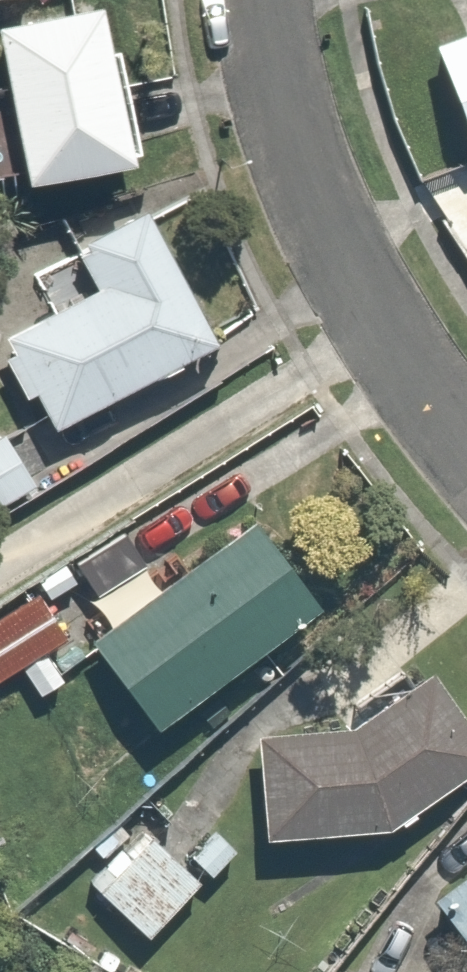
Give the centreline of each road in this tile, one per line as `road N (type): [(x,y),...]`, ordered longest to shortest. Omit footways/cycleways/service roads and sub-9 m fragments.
road 1 (residential): [(466,453),(380,331),(323,218),(285,104),(263,0)]

